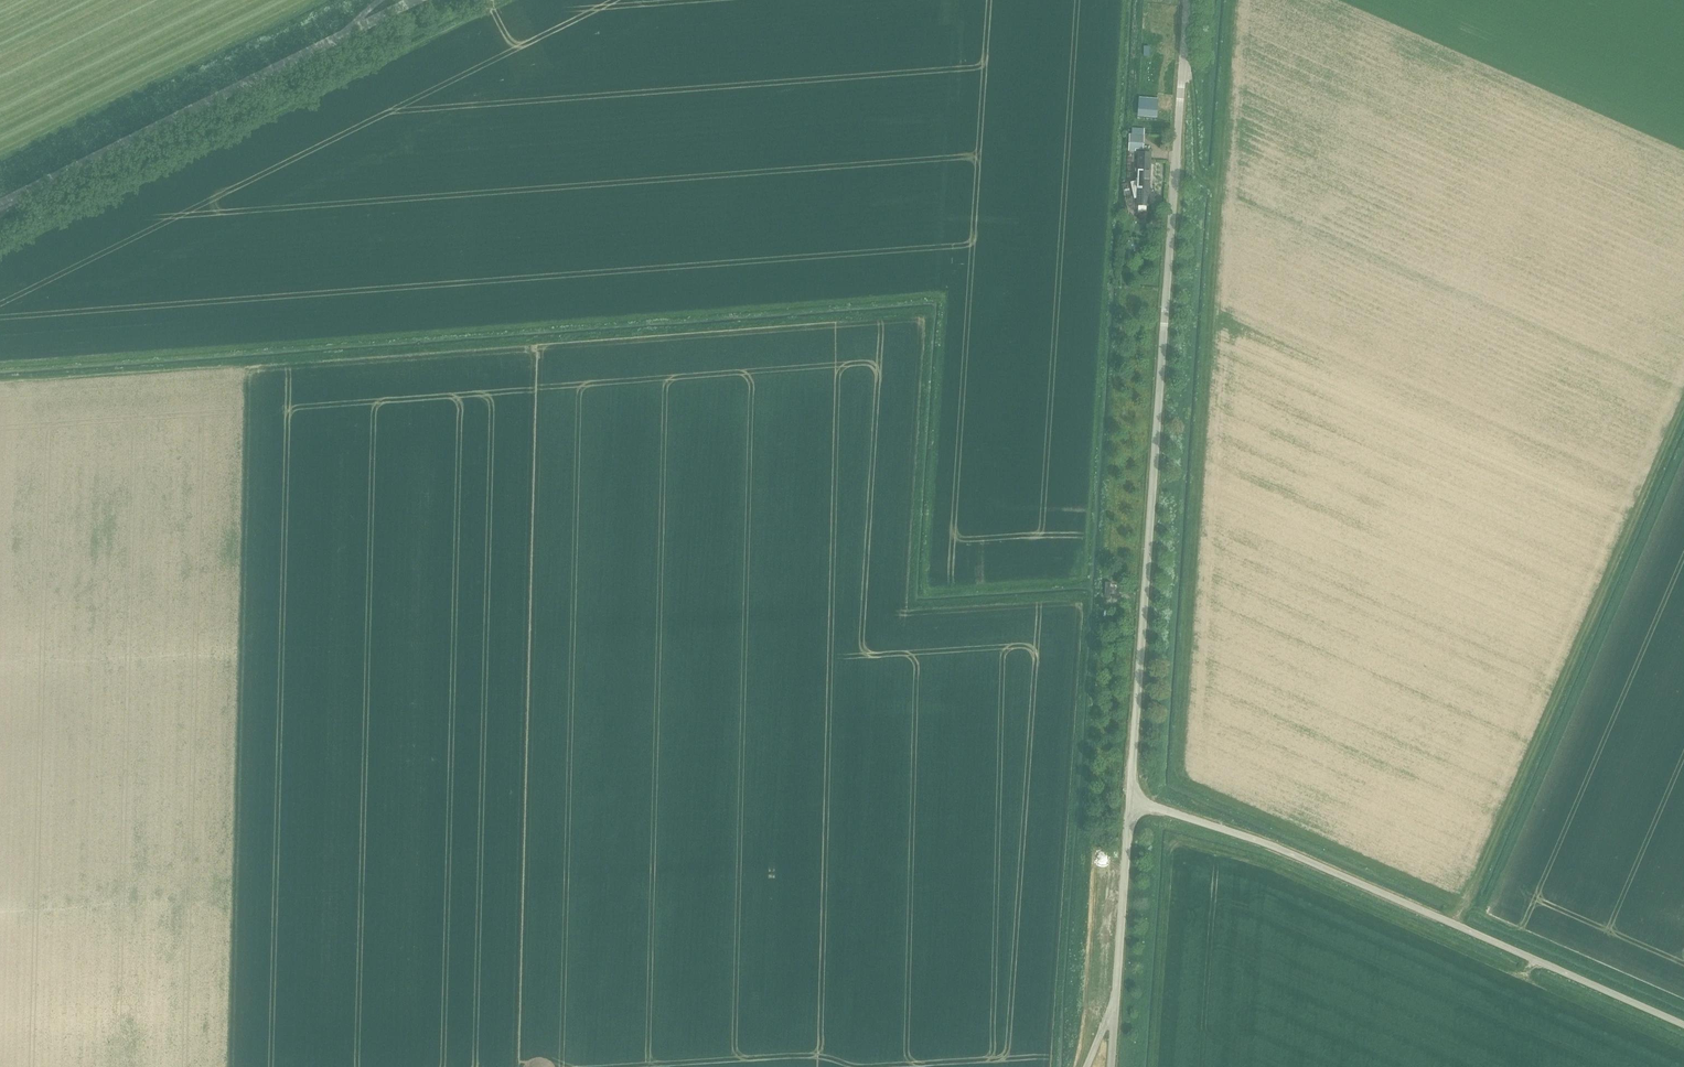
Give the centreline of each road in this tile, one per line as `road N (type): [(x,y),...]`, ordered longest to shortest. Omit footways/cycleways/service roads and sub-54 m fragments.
road 1 (unclassified): [(1130,804),(1190,0)]
road 2 (unclassified): [(1683,1026),(1284,851),(1130,804)]
road 3 (unclassified): [(0,205),(417,0)]
road 4 (unclassified): [(1110,1066),(1130,804)]

